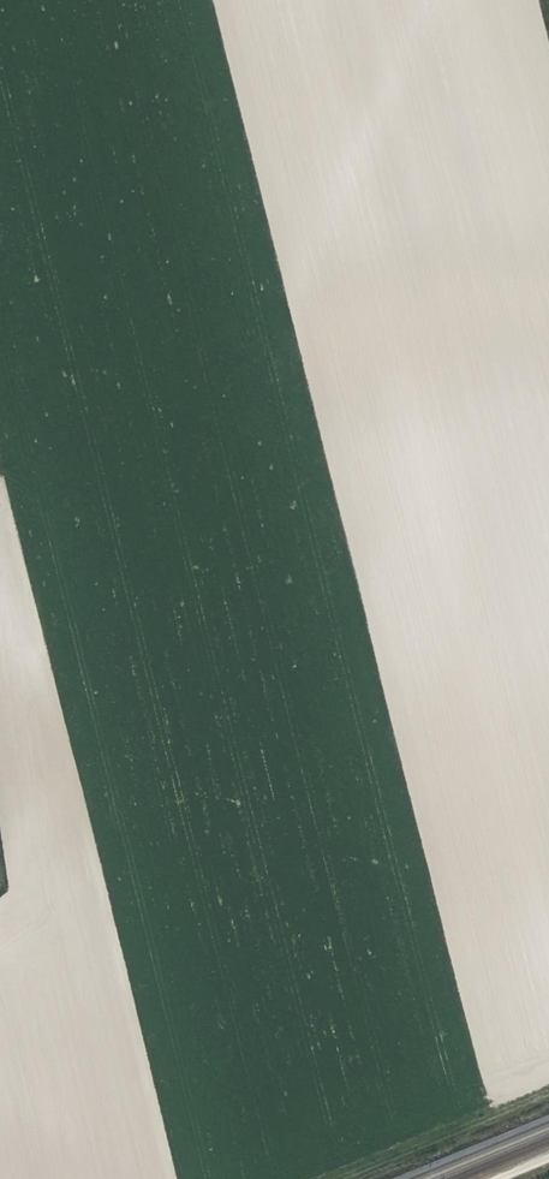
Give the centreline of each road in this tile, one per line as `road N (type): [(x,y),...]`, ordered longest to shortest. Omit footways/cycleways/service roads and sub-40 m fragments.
road 1 (track): [(335,1178),(548,1089)]

